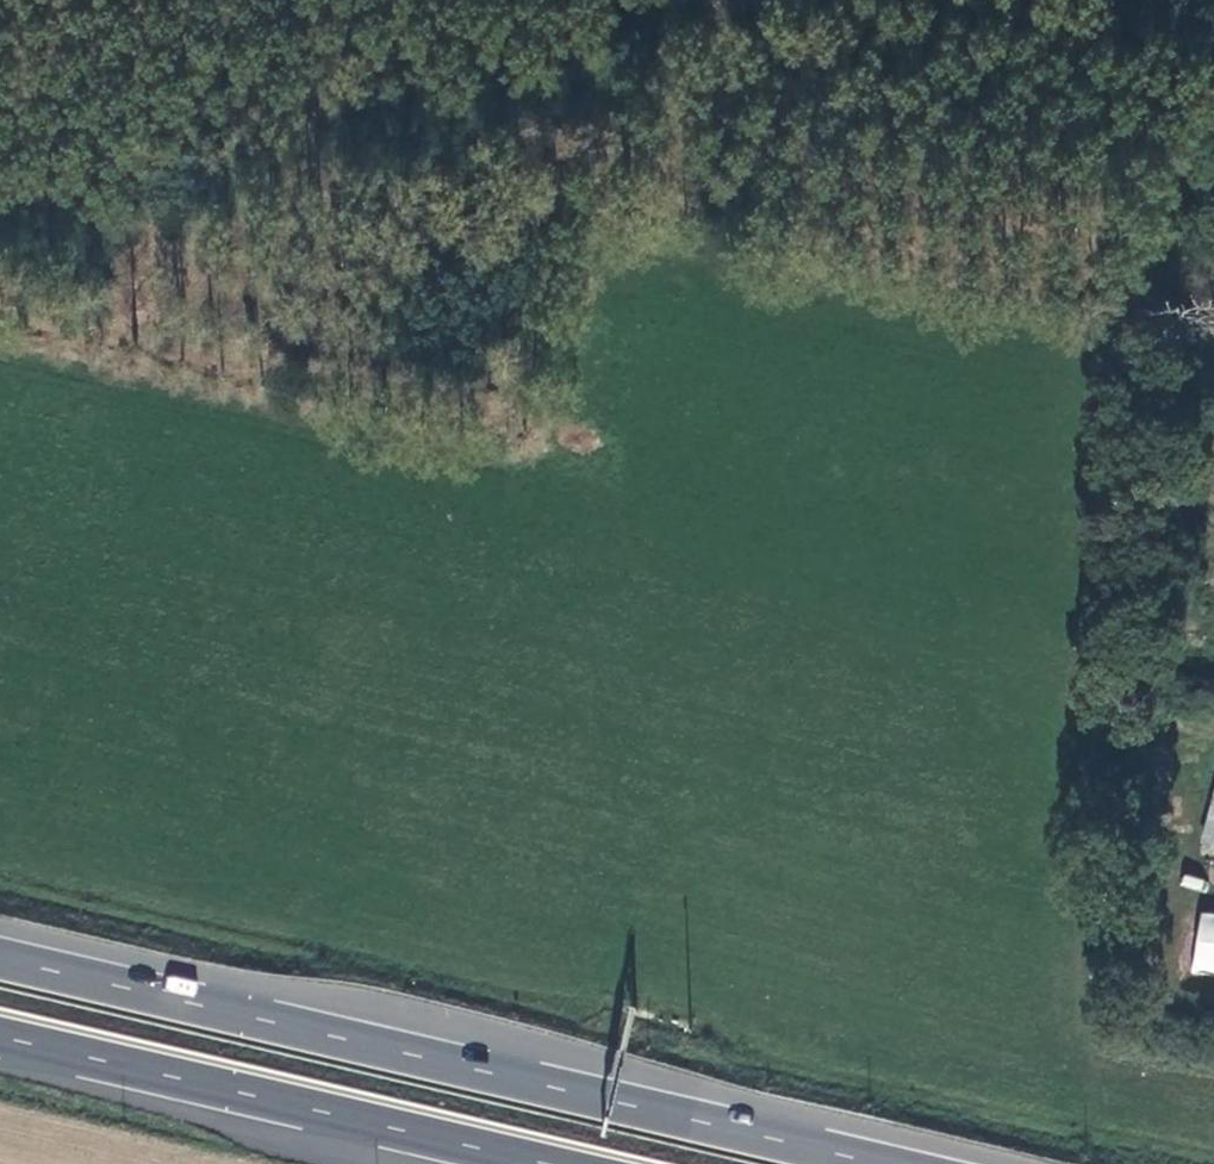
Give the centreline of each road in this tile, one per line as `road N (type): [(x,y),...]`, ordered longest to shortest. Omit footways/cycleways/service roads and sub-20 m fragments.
road 1 (trunk): [(885,1163),(0,957)]
road 2 (trunk): [(0,1037),(547,1163)]

